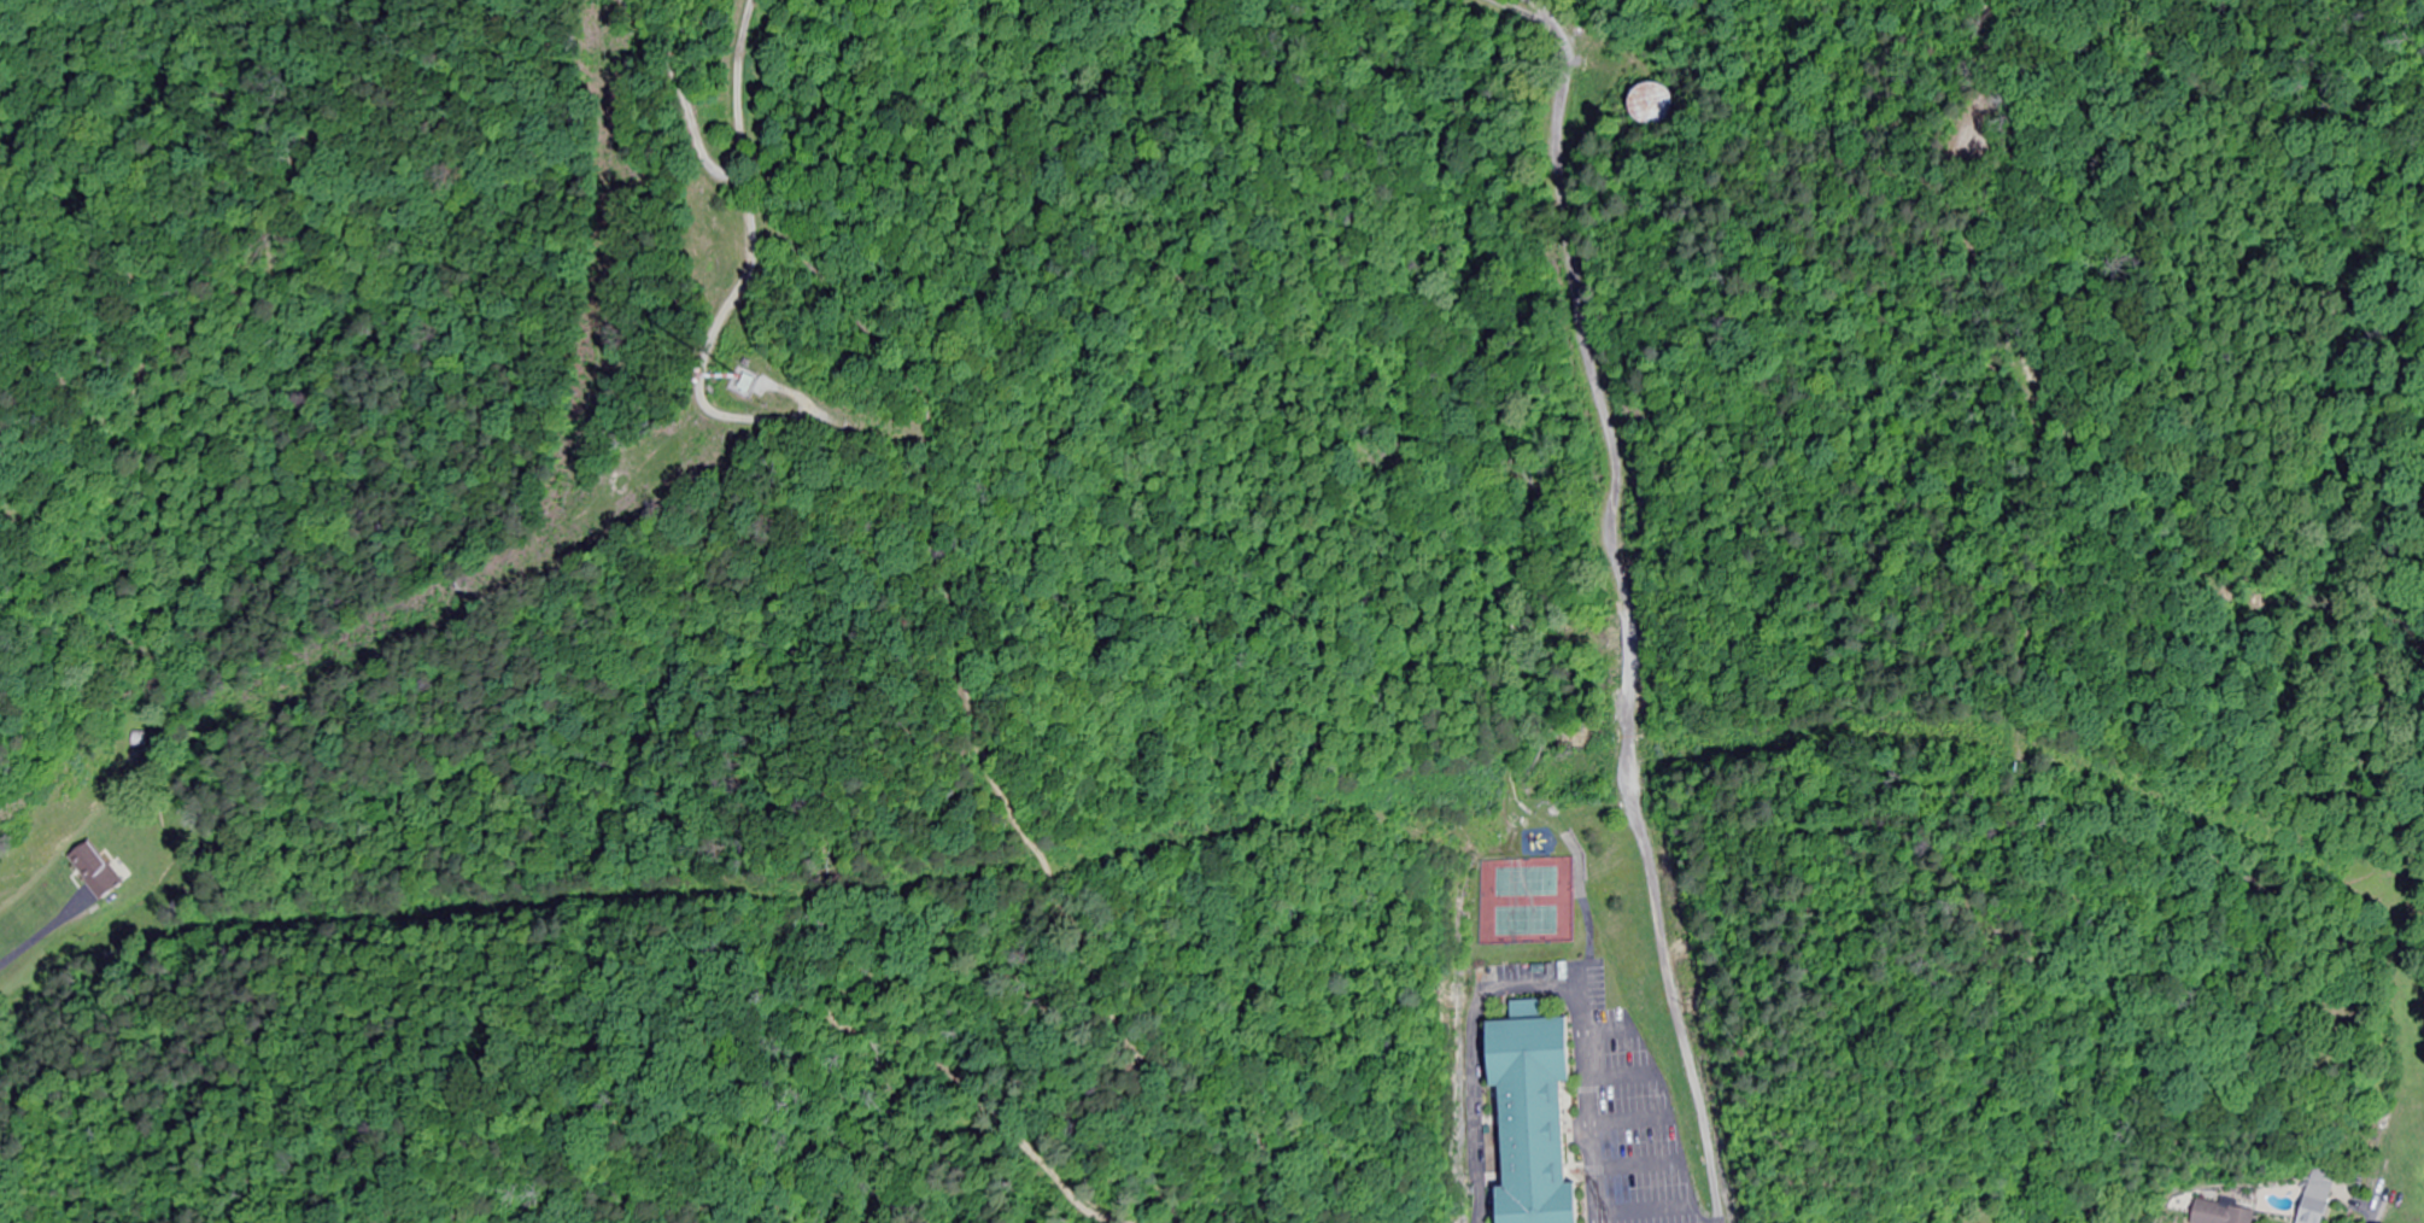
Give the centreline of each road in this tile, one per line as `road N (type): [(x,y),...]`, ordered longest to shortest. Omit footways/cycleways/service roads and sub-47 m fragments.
road 1 (residential): [(1719,1222),(1633,797),(1616,452),(1558,174),(1565,49),(1533,0)]
road 2 (residential): [(752,0),(738,84),(750,265),(713,335),(695,397),(698,409),(720,416),(802,421),(810,409),(797,397)]

